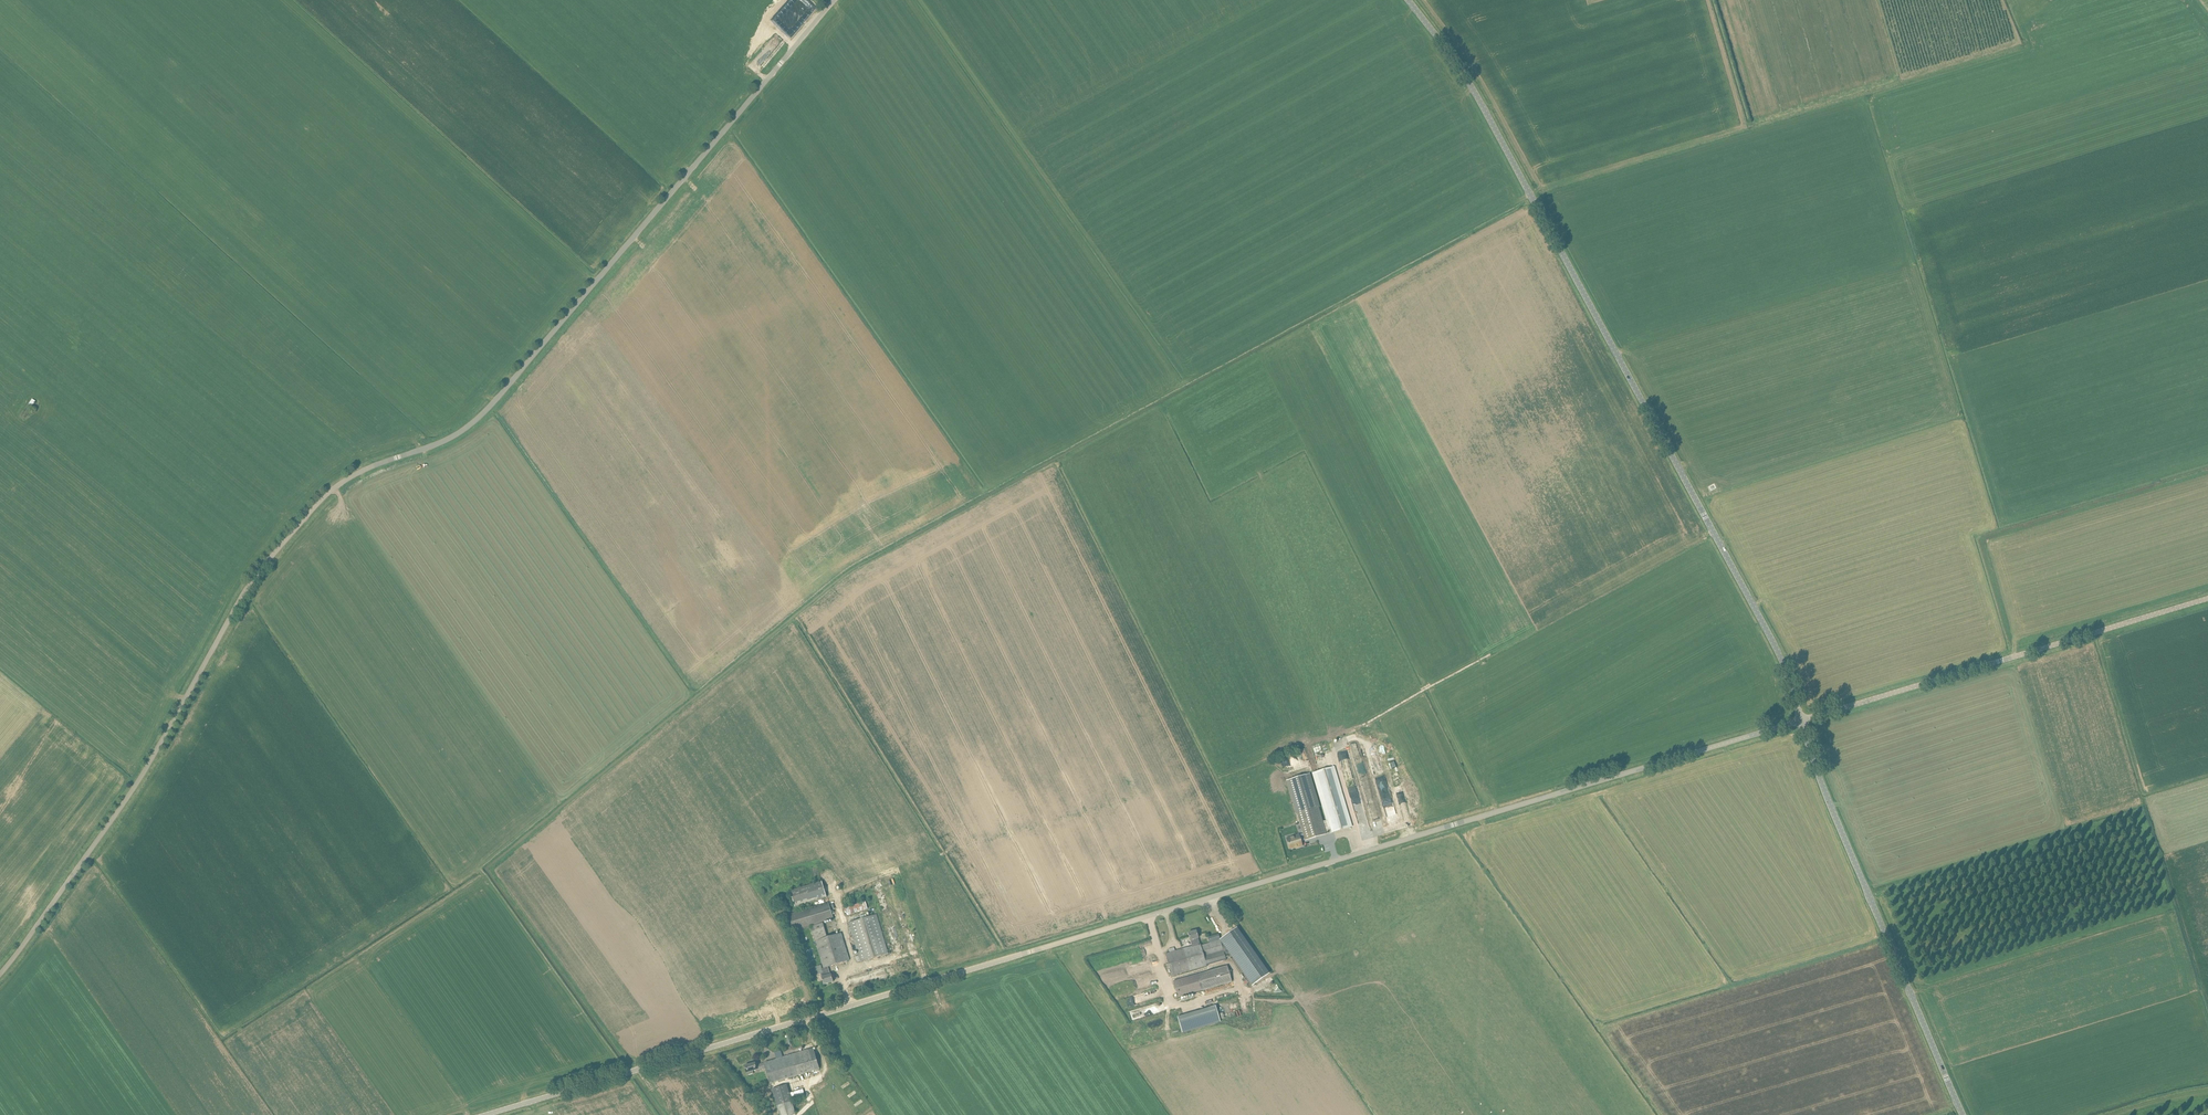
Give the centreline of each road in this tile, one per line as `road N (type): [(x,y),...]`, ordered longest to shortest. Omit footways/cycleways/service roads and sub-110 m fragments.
road 1 (unclassified): [(489,1114),(1802,721)]
road 2 (tertiary): [(0,972),(129,796),(264,559),(341,481),(448,438),(484,411),(834,0)]
road 3 (tertiary): [(1802,721),(1778,650),(1488,116),(1409,0)]
road 4 (tertiary): [(1963,1114),(1802,721)]
road 5 (unclassified): [(1847,707),(2207,599)]

